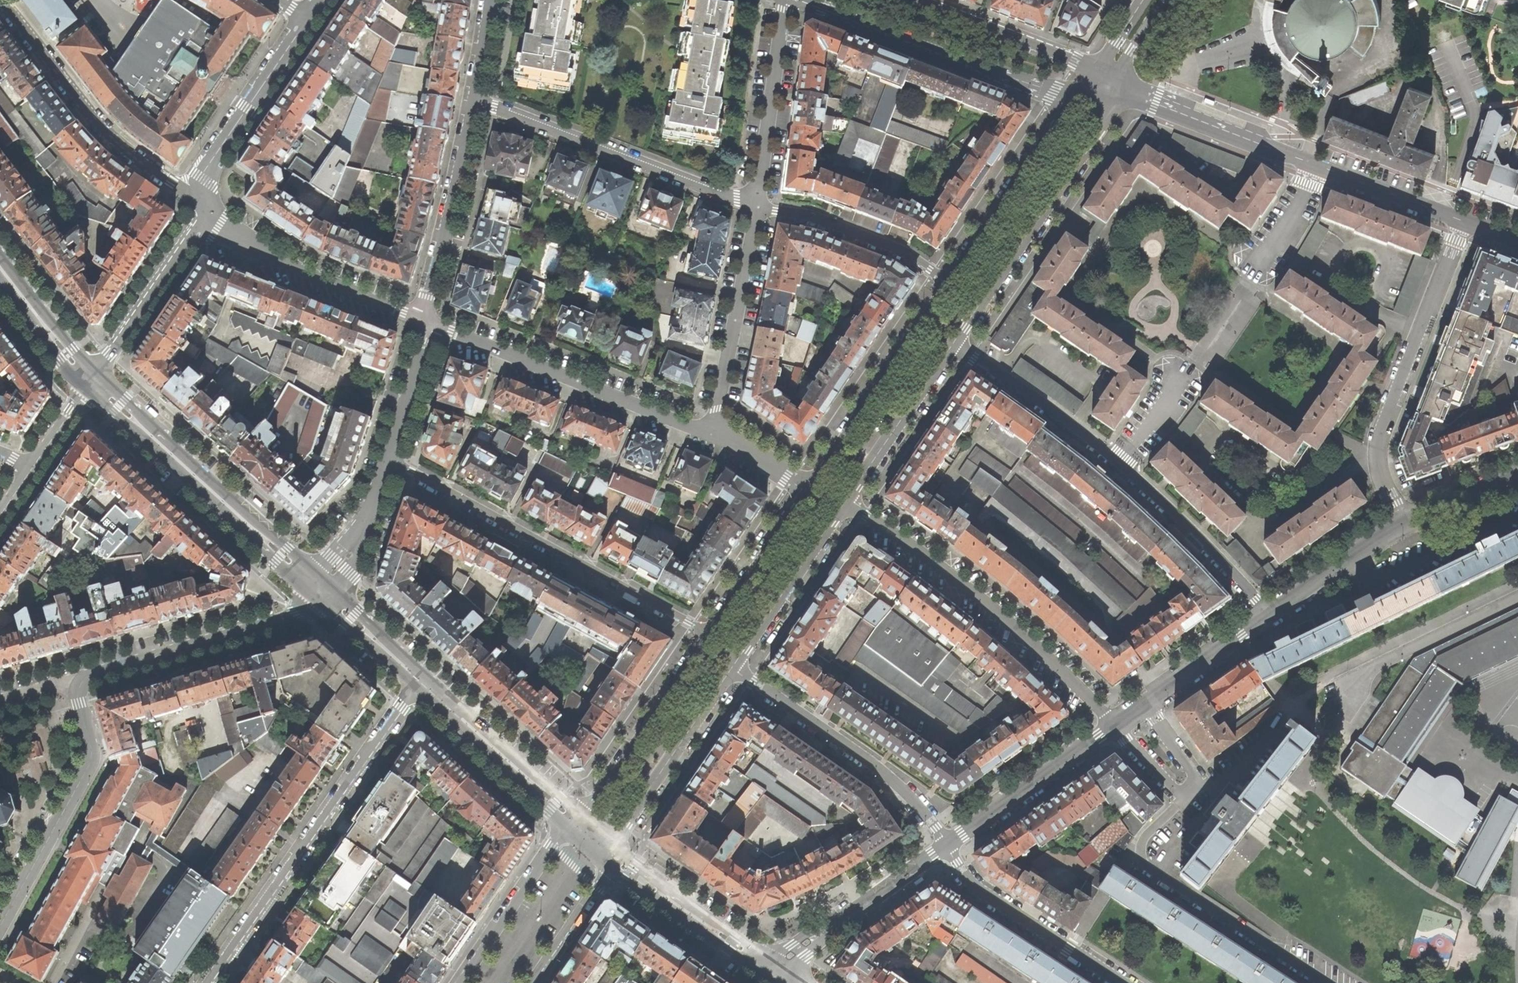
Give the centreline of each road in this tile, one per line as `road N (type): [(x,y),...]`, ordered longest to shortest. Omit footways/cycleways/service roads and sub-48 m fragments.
road 1 (residential): [(420,681),(208,982)]
road 2 (residential): [(389,459),(711,634)]
road 3 (residential): [(845,502),(989,606),(1112,725)]
road 4 (residential): [(1464,222),(1382,426),(1382,483),(1405,520)]
road 5 (residential): [(715,432),(427,322)]
road 6 (secondary): [(321,588),(94,381)]
road 7 (residential): [(473,98),(756,206)]
road 8 (residential): [(2,0),(116,142),(207,203)]
road 9 (residential): [(806,0),(1022,84),(1080,95)]
road 10 (residential): [(732,667),(882,771),(947,844)]
road 11 (residential): [(80,686),(94,673),(302,614),(321,588)]
road 12 (residential): [(0,922),(90,760),(80,686)]
road 13 (tertiary): [(980,304),(1121,88)]
road 14 (residential): [(427,322),(293,270),(208,219)]
road 15 (residential): [(1112,725),(1180,802),(1201,787),(1142,704)]
road 16 (residential): [(756,206),(715,432)]
road 17 (tertiary): [(1080,95),(950,284)]
road 18 (residential): [(427,322),(473,98)]
road 19 (tertiary): [(612,859),(623,828),(732,667)]
road 20 (residential): [(947,844),(980,890),(1122,982)]
road 21 (tertiary): [(703,647),(597,804),(572,819)]
road 22 (residential): [(947,844),(769,969)]
road 23 (residential): [(207,203),(203,177),(309,19)]
road 24 (residential): [(1268,614),(1118,463)]
road 25 (residential): [(1318,166),(1121,88)]
road 26 (residential): [(950,284),(900,249),(814,217),(756,206)]
road 27 (residential): [(787,0),(756,206)]
road 28 (secondary): [(572,819),(420,681)]
road 29 (residential): [(1112,725),(947,844)]
road 30 (residential): [(1118,463),(954,343)]
road 31 (tertiary): [(923,324),(809,491)]
road 32 (residential): [(1344,694),(1366,669),(1517,596)]
road 33 (tertiary): [(572,819),(456,982)]
road 34 (tertiary): [(732,667),(845,502)]
road 35 (residential): [(94,381),(208,219)]
road 36 (tertiary): [(845,502),(954,343)]
road 37 (secondary): [(769,969),(612,859)]
road 38 (residential): [(1092,72),(919,0)]
road 39 (tertiary): [(809,491),(711,634)]
road 40 (residential): [(1405,520),(1268,614)]
road 41 (residential): [(1464,222),(1318,166)]
road 42 (residential): [(1268,614),(1142,704)]
road 43 (secondary): [(94,381),(0,266)]
road 44 (residential): [(321,588),(361,538),(389,459)]
road 45 (tertiary): [(535,982),(612,859)]
road 46 (residential): [(389,459),(427,322)]
road 47 (secondary): [(420,681),(321,588)]
road 48 (residential): [(1517,477),(1405,520)]

